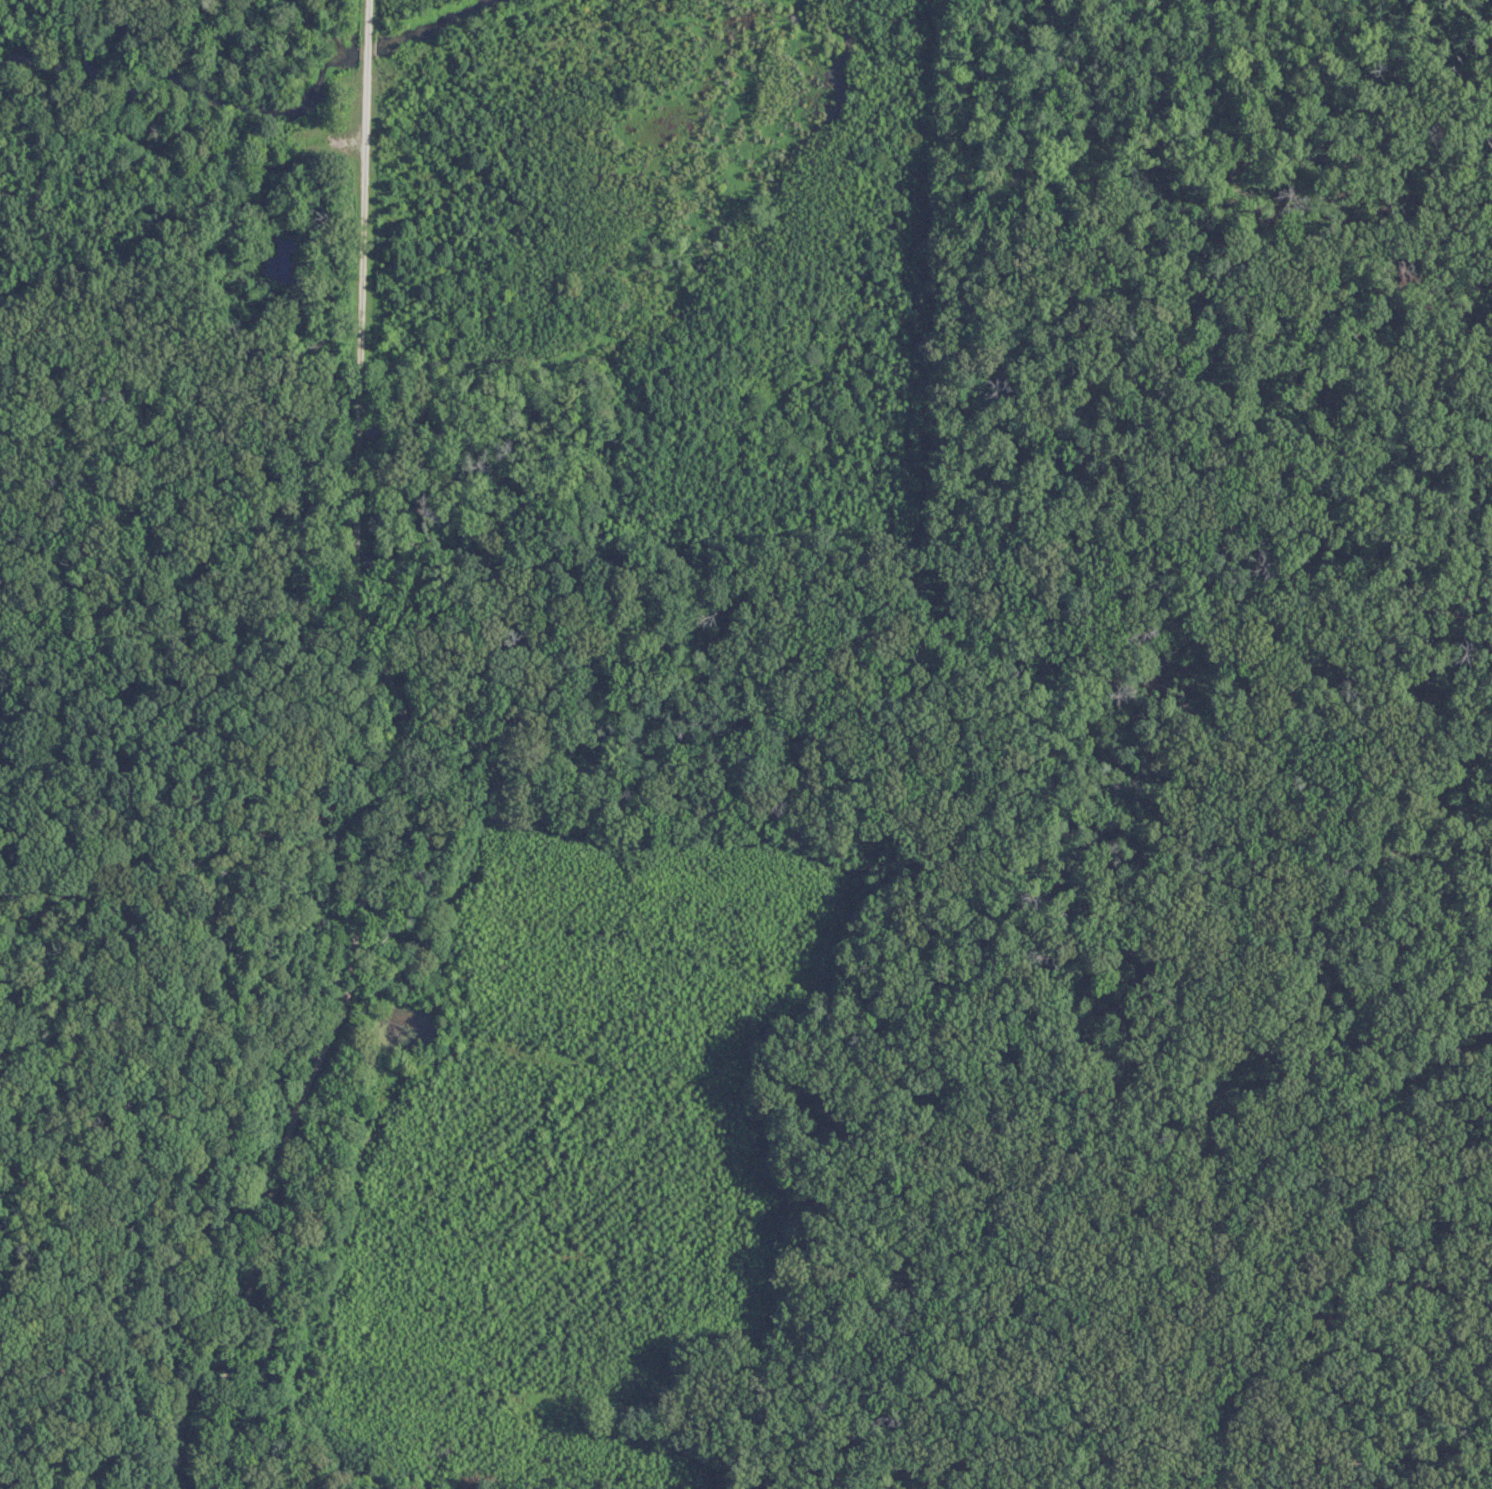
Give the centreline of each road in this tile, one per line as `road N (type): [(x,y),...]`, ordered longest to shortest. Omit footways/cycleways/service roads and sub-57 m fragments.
road 1 (residential): [(129,1488),(164,1447),(276,1191),(366,807),(340,428),(364,0)]

